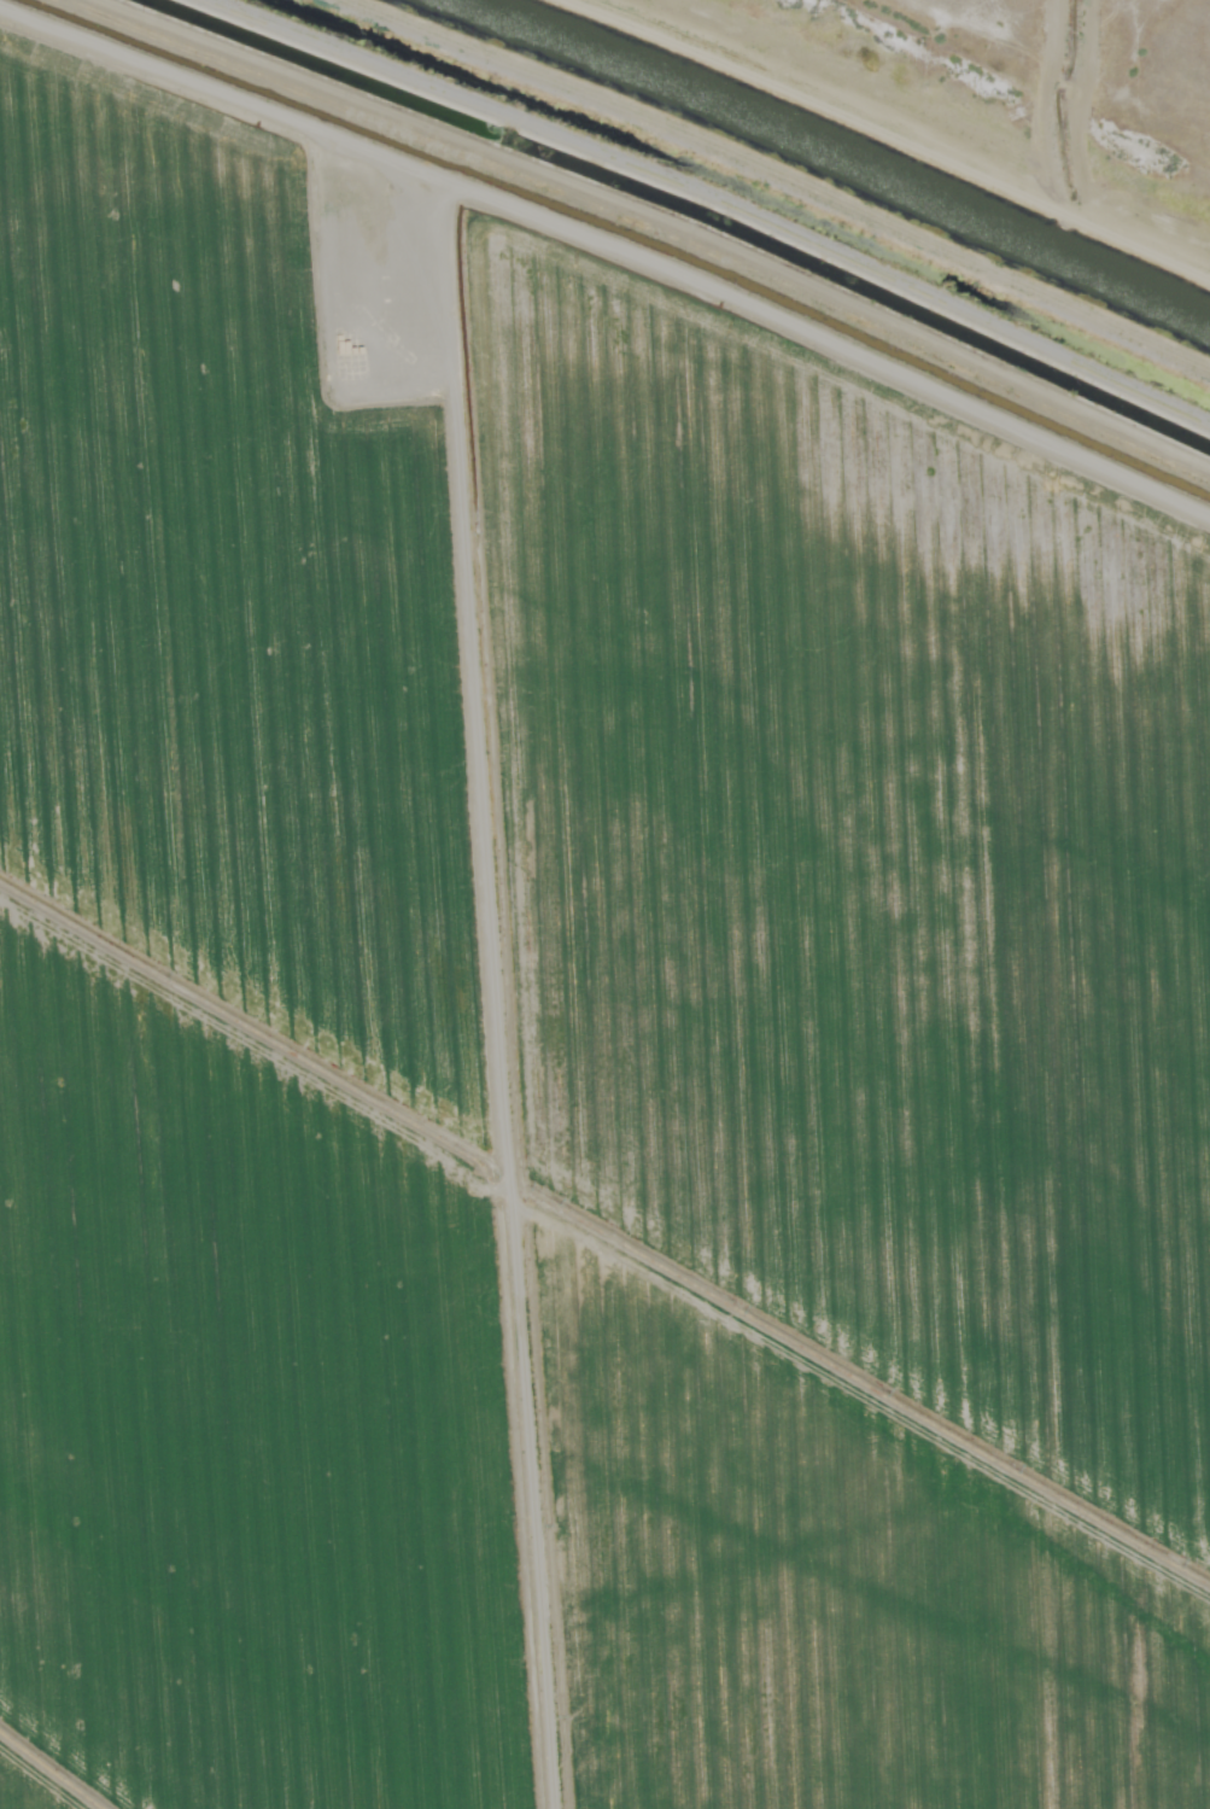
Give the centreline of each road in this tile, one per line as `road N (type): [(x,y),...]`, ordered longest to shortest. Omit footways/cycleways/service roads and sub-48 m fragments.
road 1 (residential): [(1209,463),(480,150),(442,150),(410,98),(168,0)]

